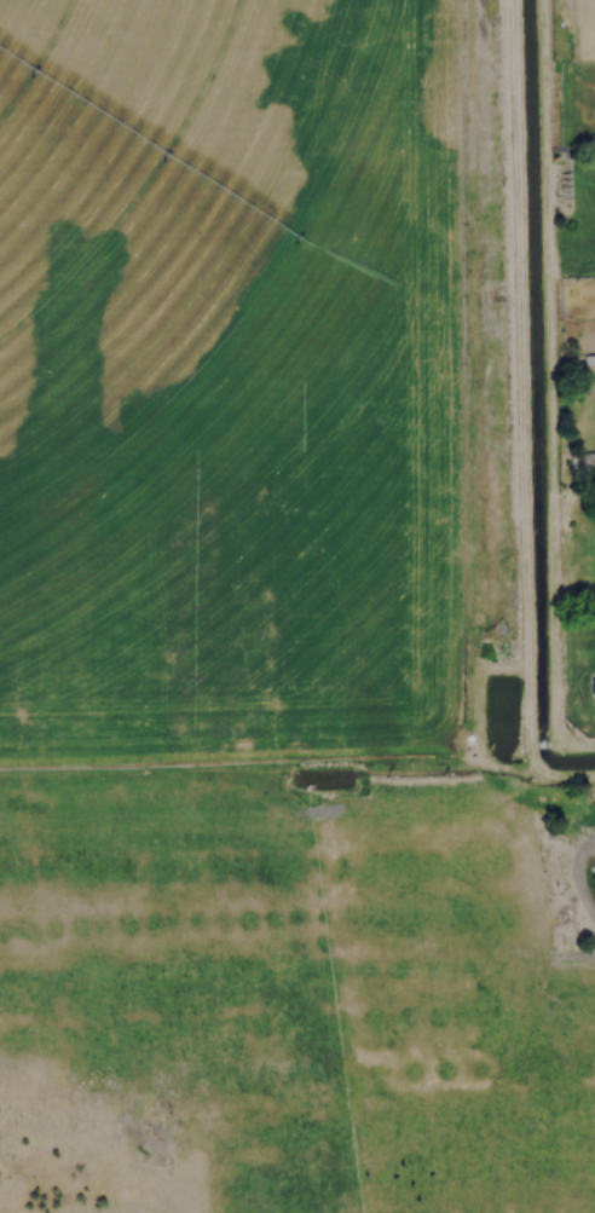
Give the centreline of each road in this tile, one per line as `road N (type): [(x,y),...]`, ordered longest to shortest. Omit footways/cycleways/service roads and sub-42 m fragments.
road 1 (track): [(594,743),(566,743),(558,723),(543,0)]

